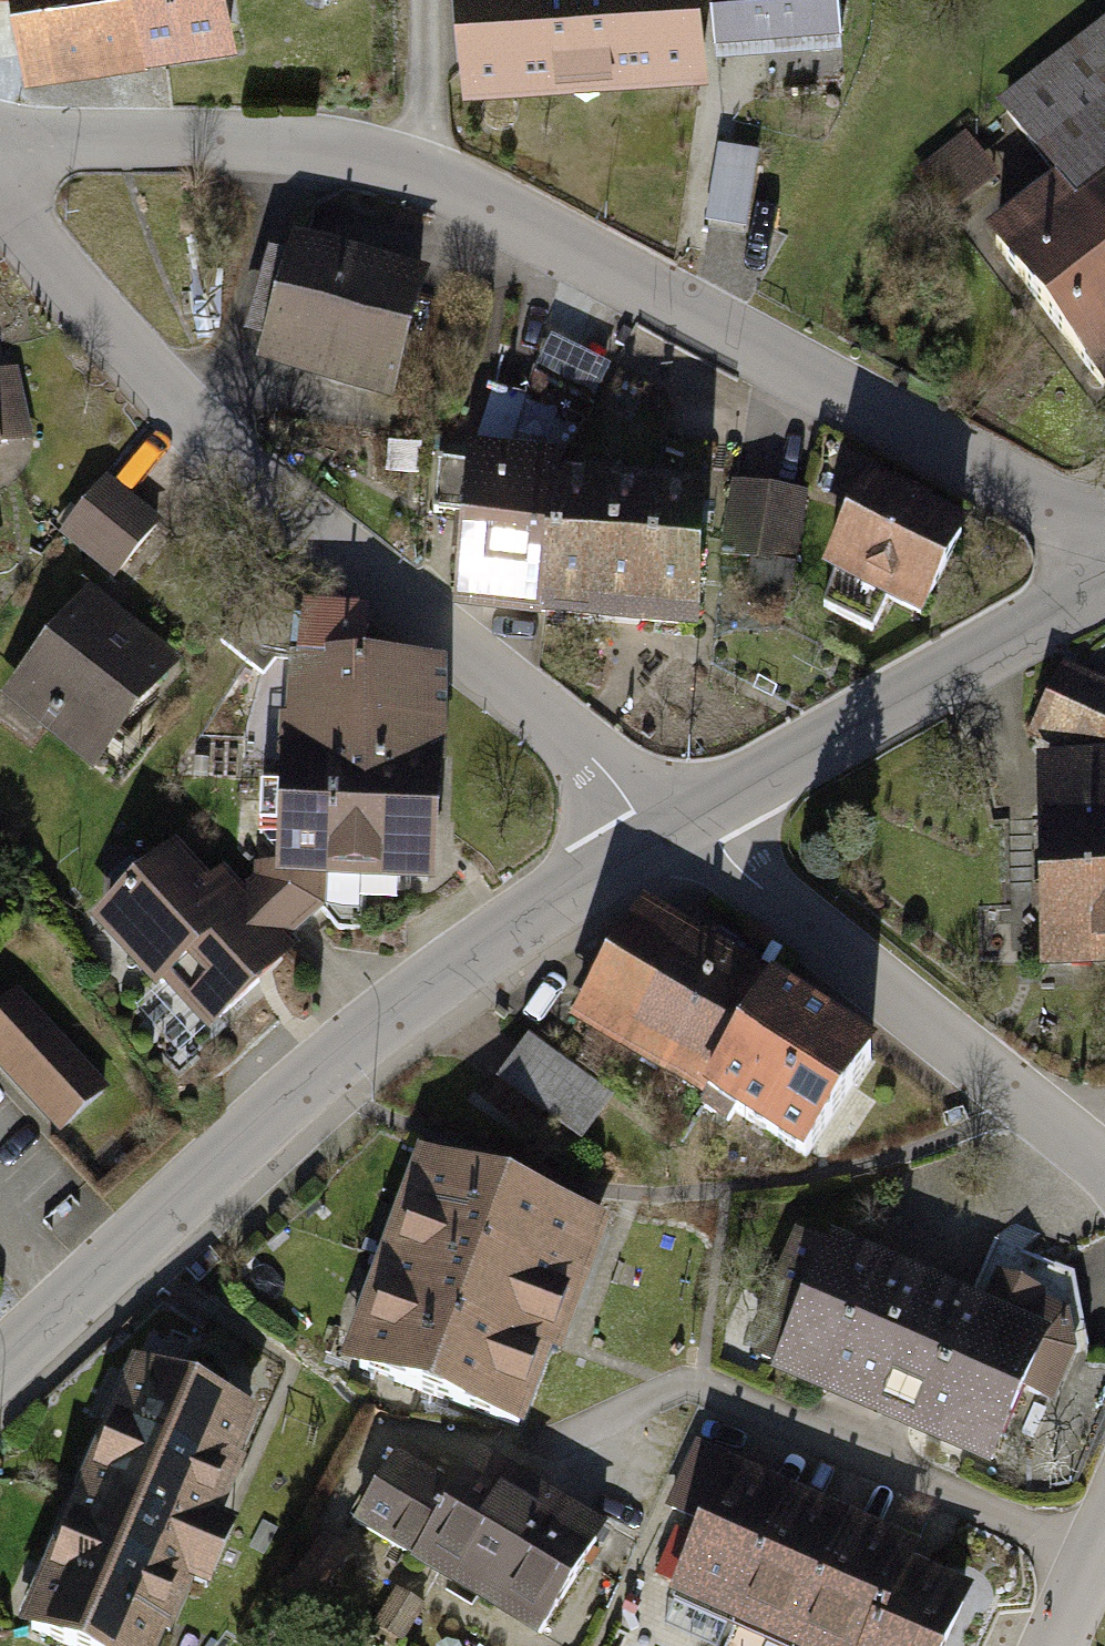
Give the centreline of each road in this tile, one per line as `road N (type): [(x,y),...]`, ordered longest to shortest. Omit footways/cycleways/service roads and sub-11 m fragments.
road 1 (tertiary): [(0,142),(300,141),(424,178),(1104,529)]
road 2 (residential): [(672,829),(265,500),(72,288),(0,193)]
road 3 (tertiary): [(672,829),(324,1068),(0,1370)]
road 4 (residential): [(1104,1184),(1031,1114),(715,855),(672,829)]
road 5 (tertiary): [(1104,588),(672,829)]
road 6 (track): [(424,178),(427,0)]
road 7 (tertiary): [(1053,1645),(1104,1522)]

